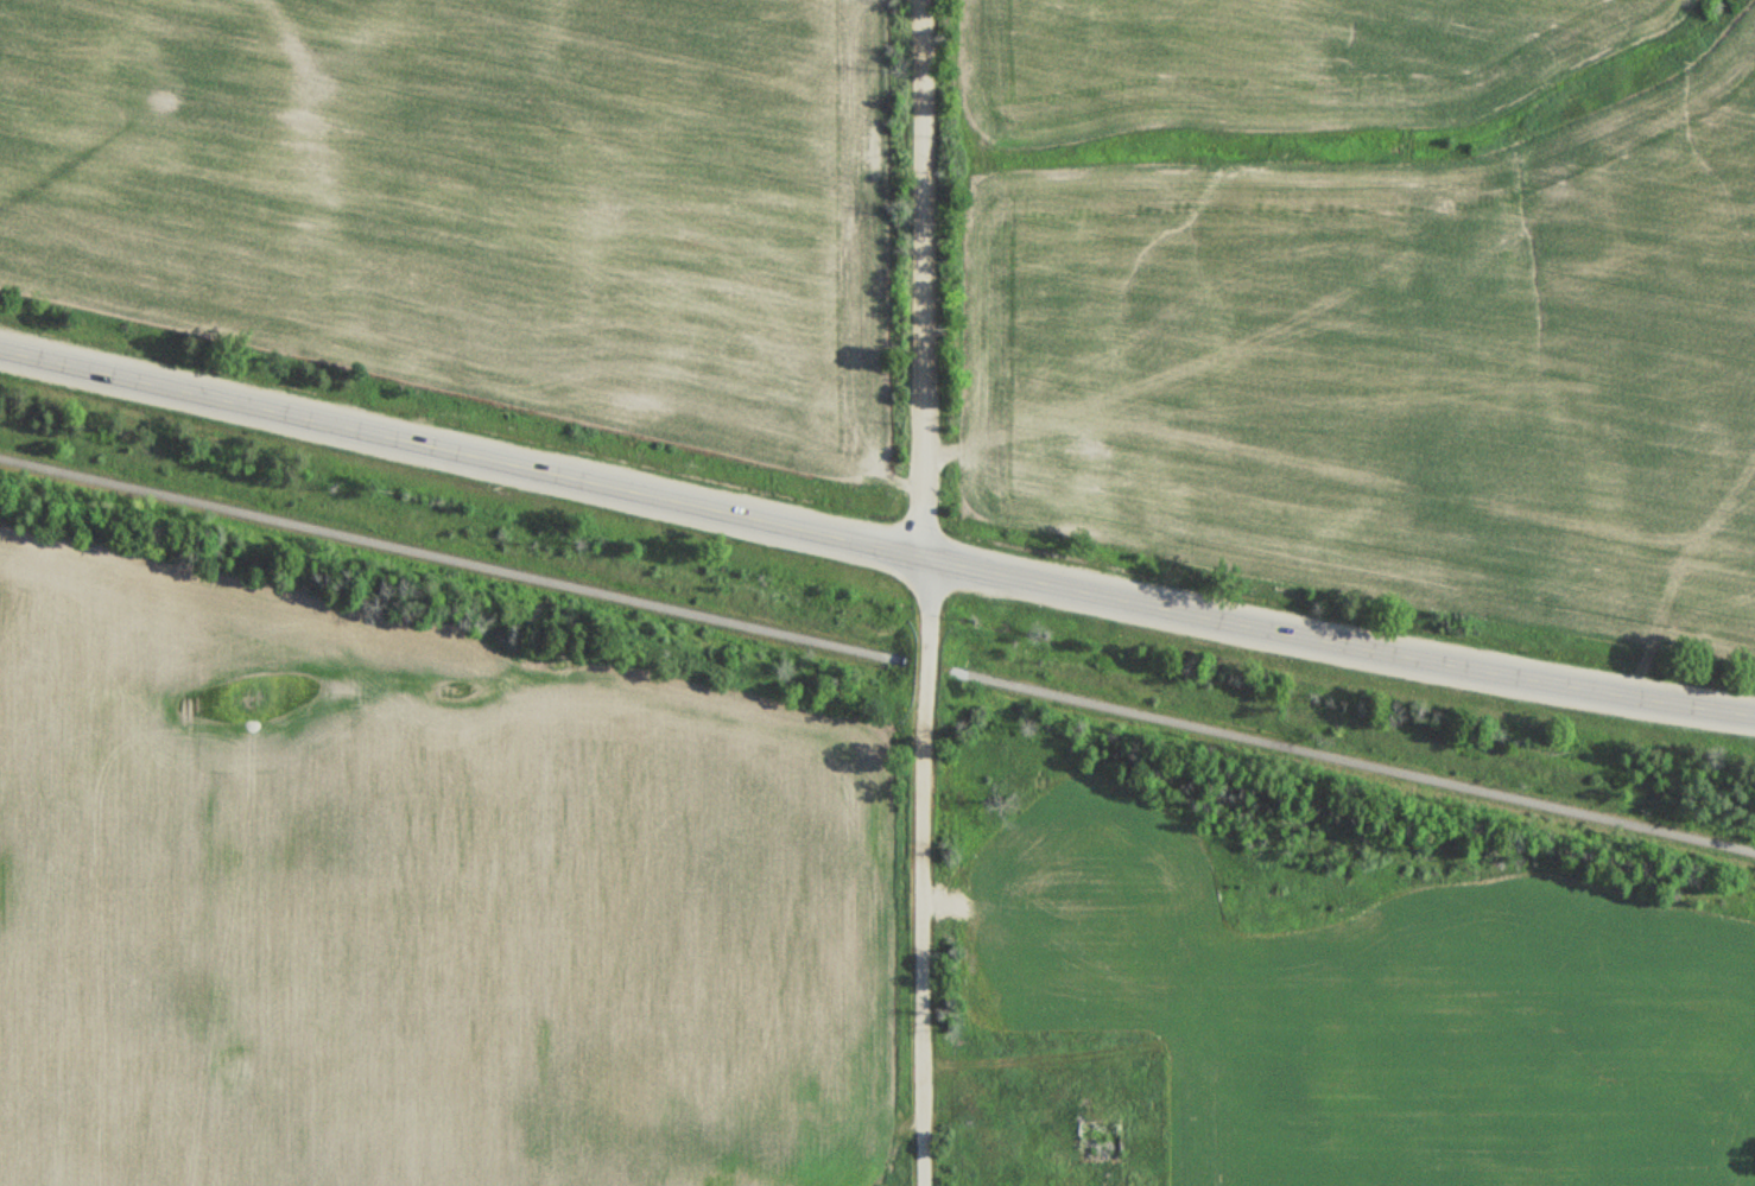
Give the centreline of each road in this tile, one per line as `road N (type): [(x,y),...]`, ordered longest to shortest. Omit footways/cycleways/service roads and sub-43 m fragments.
road 1 (primary): [(1754,716),(1531,679),(927,558),(0,351)]
road 2 (residential): [(925,1185),(926,605)]
road 3 (residential): [(927,495),(924,0)]

